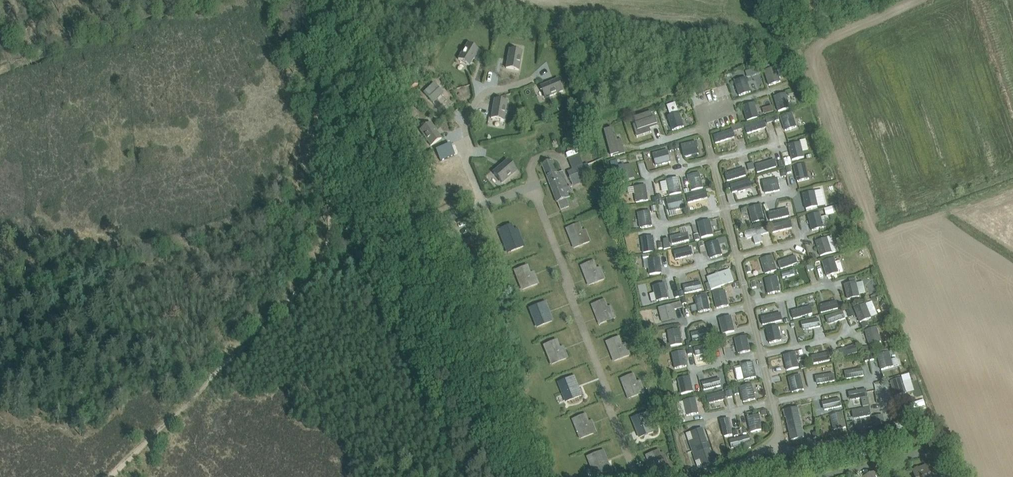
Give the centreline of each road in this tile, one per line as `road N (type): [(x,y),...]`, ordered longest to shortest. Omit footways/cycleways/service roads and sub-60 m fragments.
road 1 (tertiary): [(510,476),(322,0)]

